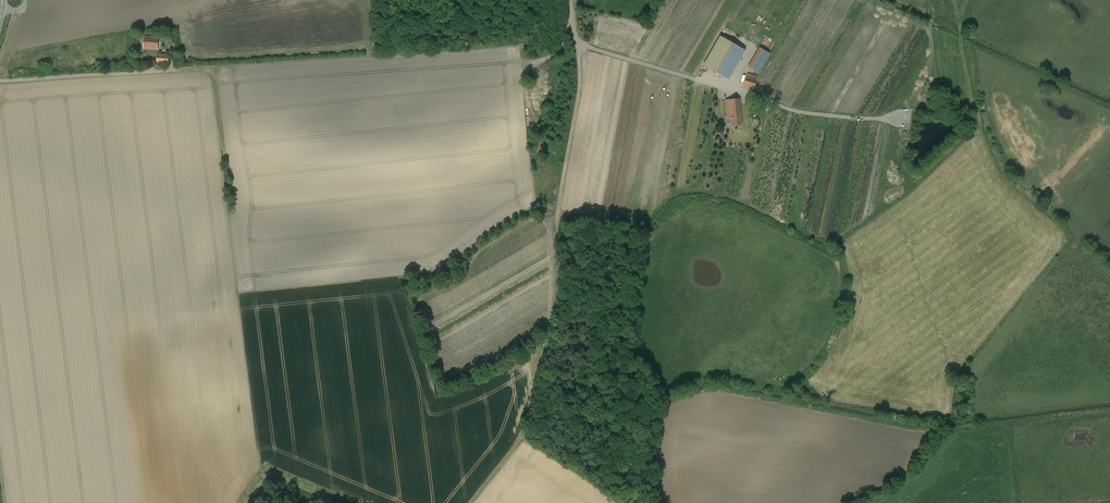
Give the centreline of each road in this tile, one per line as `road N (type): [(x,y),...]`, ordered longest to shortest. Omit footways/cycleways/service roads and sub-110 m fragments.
road 1 (track): [(470,502),(521,439),(559,322),(561,194),(581,45)]
road 2 (track): [(573,17),(559,50),(526,68),(535,134)]
road 3 (track): [(534,393),(576,419),(657,436)]

